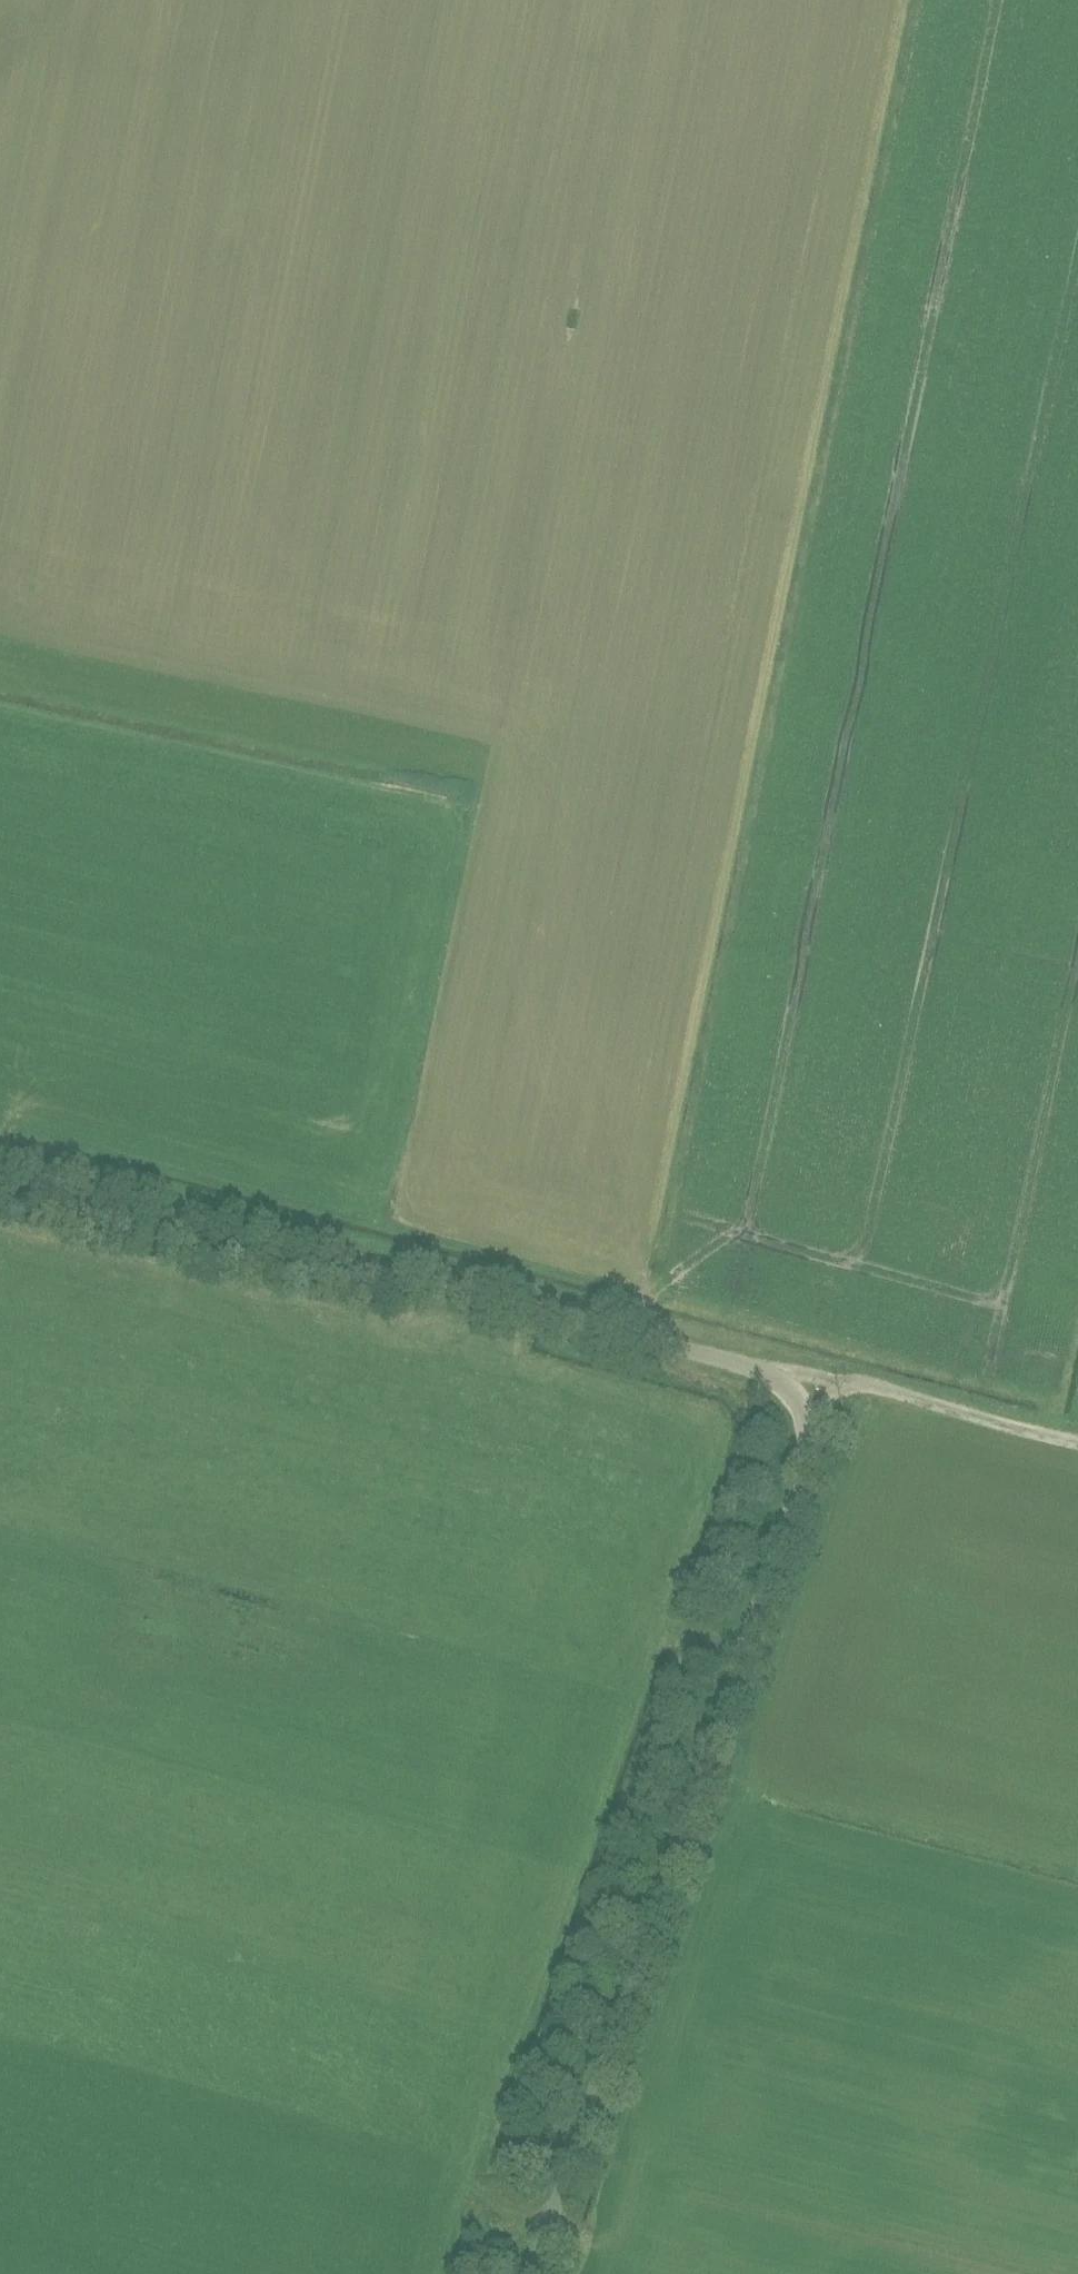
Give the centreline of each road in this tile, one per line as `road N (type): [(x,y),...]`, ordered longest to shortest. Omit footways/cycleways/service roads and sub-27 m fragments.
road 1 (unclassified): [(533,2273),(804,1471),(805,1410),(786,1384),(740,1364),(0,1170)]
road 2 (track): [(773,1376),(876,1385),(1077,1439)]

